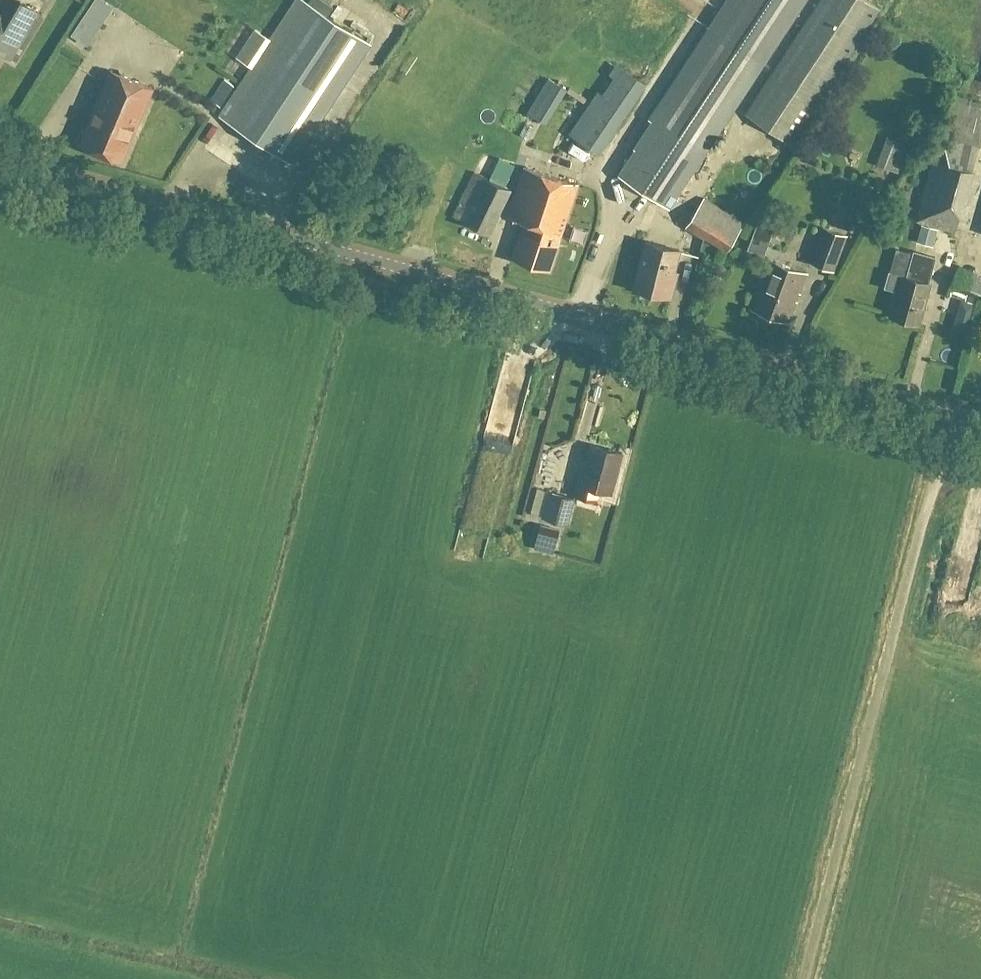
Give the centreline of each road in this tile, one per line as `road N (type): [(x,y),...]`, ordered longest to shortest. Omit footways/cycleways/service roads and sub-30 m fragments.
road 1 (tertiary): [(954,418),(0,164)]
road 2 (unclassified): [(954,418),(804,978)]

